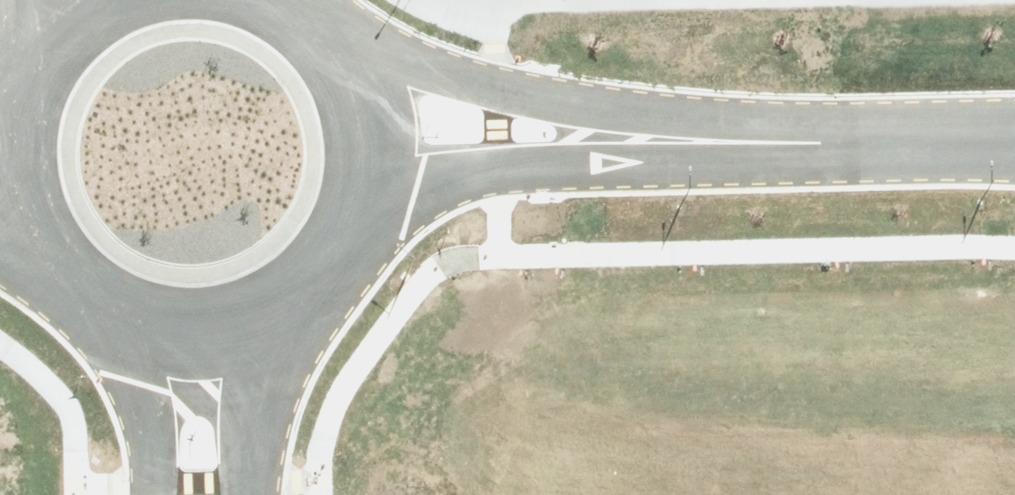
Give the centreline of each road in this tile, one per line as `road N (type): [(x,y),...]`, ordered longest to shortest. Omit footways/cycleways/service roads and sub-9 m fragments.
road 1 (residential): [(333,36),(429,74),(824,144)]
road 2 (residential): [(824,144),(415,191),(367,207)]
road 3 (residential): [(17,187),(15,129),(32,74),(65,26),(101,0)]
road 4 (residential): [(295,302),(261,494)]
road 5 (residential): [(1014,142),(824,144)]
road 6 (residential): [(333,36),(363,87),(375,146),(367,207)]
road 7 (residential): [(295,302),(240,326),(181,332),(123,317)]
road 8 (residential): [(149,494),(123,317)]
road 9 (residential): [(123,317),(74,286),(38,241),(17,187)]
road 10 (residential): [(367,207),(339,260),(295,302)]

